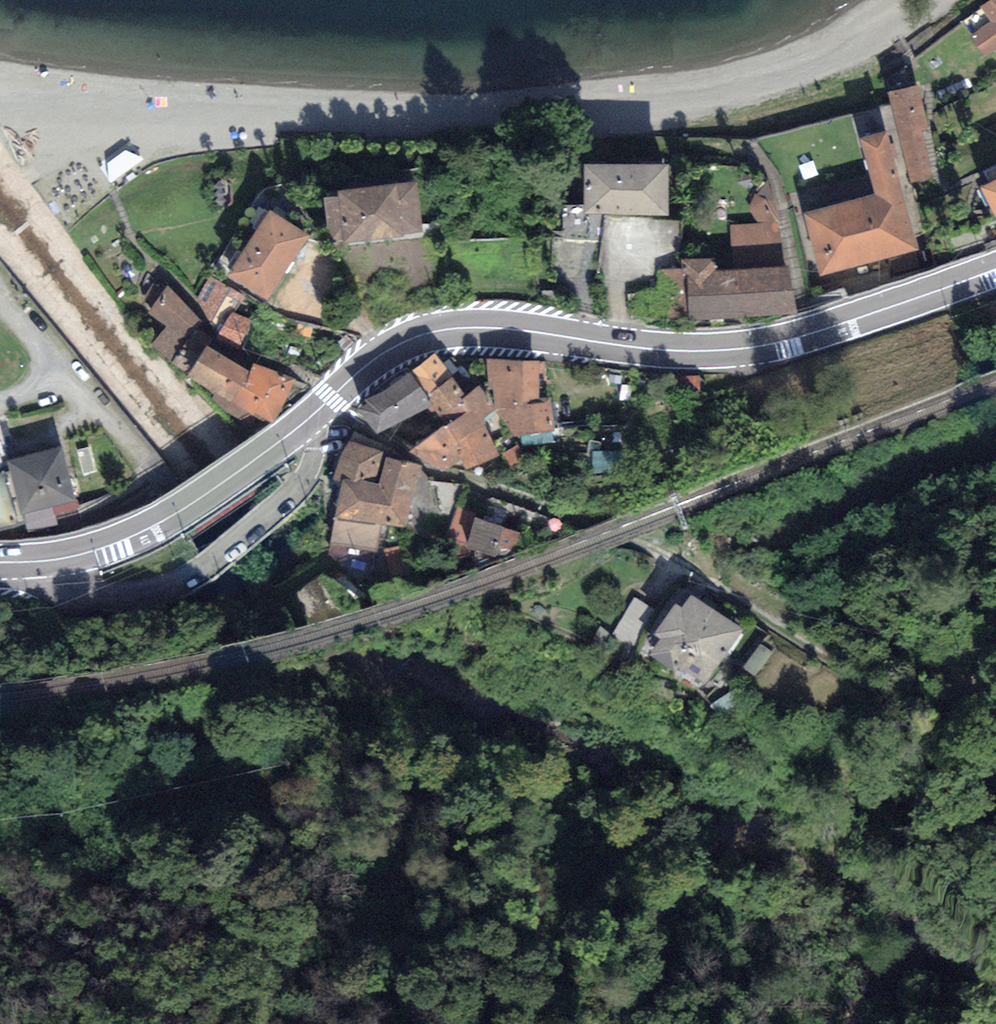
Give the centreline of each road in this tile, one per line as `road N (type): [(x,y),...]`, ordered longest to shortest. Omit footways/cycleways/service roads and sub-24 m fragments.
road 1 (primary): [(330,400),(395,346),(429,335),(488,331),(672,347),(767,341),(995,265)]
road 2 (track): [(256,588),(384,731),(445,787),(690,920),(765,940)]
road 3 (residential): [(330,400),(383,445),(432,471),(581,519),(693,573)]
road 4 (track): [(693,573),(747,516),(995,424)]
road 5 (primary): [(34,559),(112,543),(169,518),(330,400)]
road 6 (unclassified): [(63,372),(256,588)]
road 7 (unclassified): [(34,559),(80,597),(139,612),(200,609),(256,588)]

